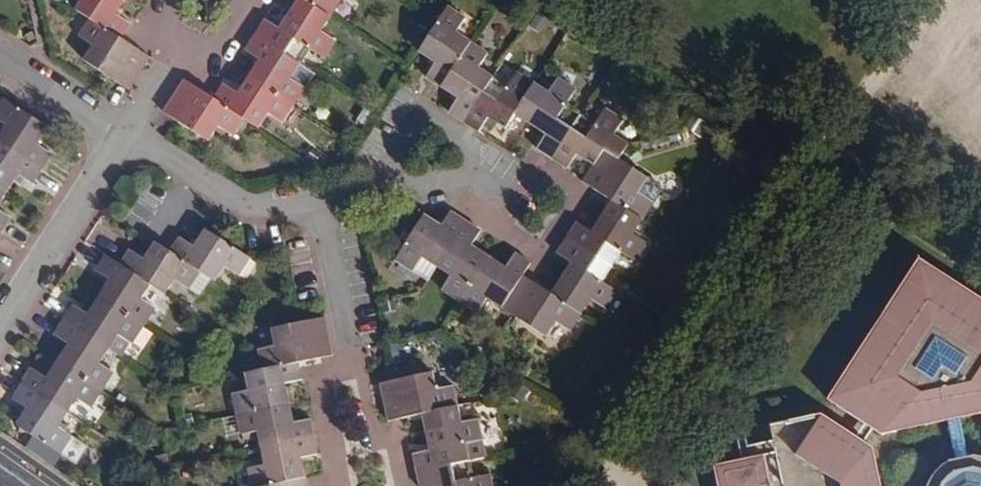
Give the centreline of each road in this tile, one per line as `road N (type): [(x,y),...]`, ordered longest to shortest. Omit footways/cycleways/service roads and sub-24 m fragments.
road 1 (residential): [(500,196),(526,195),(541,170),(585,196),(544,256),(499,229)]
road 2 (residential): [(123,136),(0,328)]
road 3 (residential): [(317,200),(248,213),(129,139)]
road 4 (residential): [(473,180),(480,147),(427,114),(394,160),(396,183)]
road 5 (residential): [(317,200),(359,370)]
road 6 (residential): [(123,136),(0,57)]
road 7 (residential): [(359,370),(376,436),(399,449),(408,485)]

